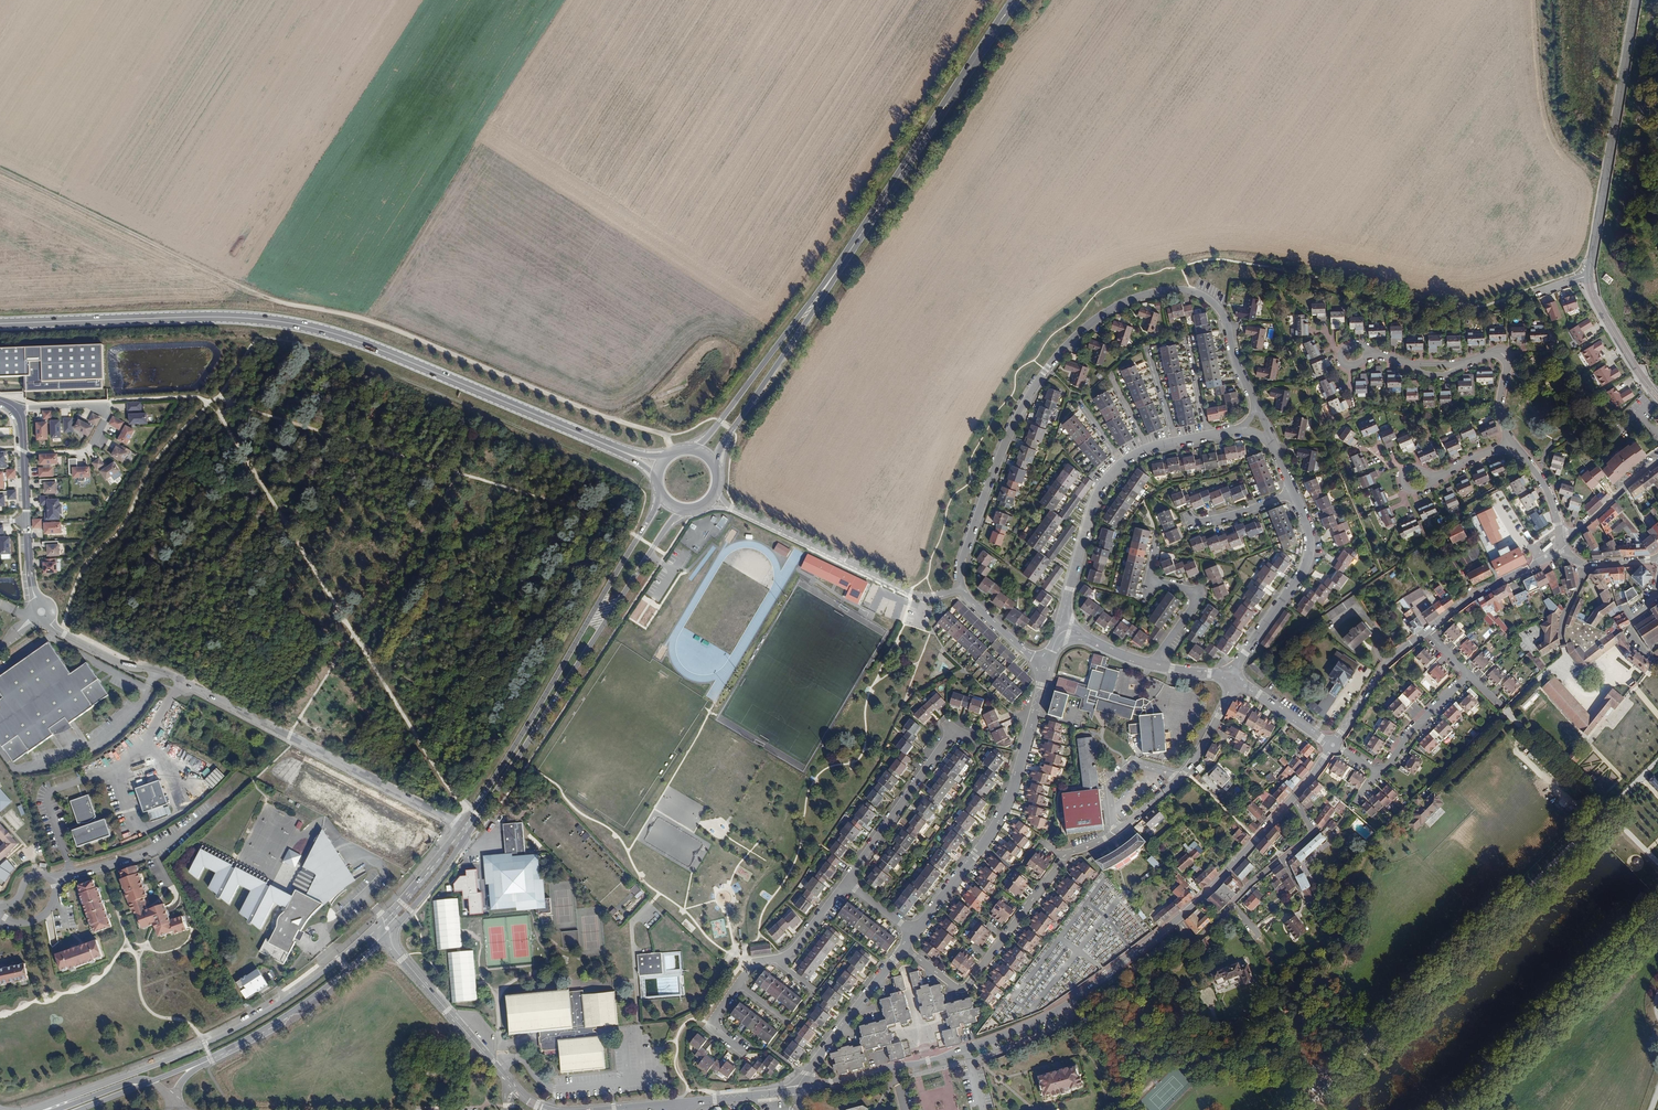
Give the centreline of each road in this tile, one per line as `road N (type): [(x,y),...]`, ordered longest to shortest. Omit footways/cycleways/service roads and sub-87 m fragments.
road 1 (track): [(675,452),(668,436),(375,323),(288,305),(227,281),(0,173)]
road 2 (primary): [(633,456),(314,327),(225,317),(0,324)]
road 3 (residential): [(962,588),(966,544),(1012,424),(1091,321),(1151,292),(1194,292),(1227,323),(1257,407)]
road 4 (track): [(1307,1109),(1657,761)]
road 5 (residential): [(464,825),(167,673),(124,665),(55,629),(41,612)]
road 6 (secondary): [(378,926),(241,1027),(38,1109)]
road 7 (secondary): [(471,830),(666,529),(686,511)]
road 8 (secondary): [(661,494),(464,825)]
road 9 (primary): [(820,295),(1015,0)]
road 10 (residential): [(914,933),(998,822),(1044,668)]
road 11 (track): [(1657,913),(1454,1109)]
road 12 (tertiary): [(1589,273),(1636,0)]
road 13 (residential): [(962,588),(910,594),(731,508),(717,492)]
road 14 (secondary): [(1177,922),(1062,1011),(964,1050)]
road 15 (residential): [(1349,355),(1458,365),(1503,354),(1500,404),(1509,445)]
road 16 (residential): [(904,949),(963,991),(1065,855)]
road 17 (secondary): [(192,1066),(289,1018),(387,938)]
road 18 (residential): [(1294,492),(1310,540),(1306,567),(1245,653),(1235,681)]
road 19 (residential): [(972,742),(952,732),(847,884)]
road 20 (primary): [(820,295),(721,421),(689,448)]
road 21 (primary): [(717,466),(820,295)]
road 22 (secondary): [(506,1078),(387,938)]
road 23 (residential): [(795,1091),(904,949)]
road 24 (residential): [(1060,626),(1094,499),(1122,462)]
road 25 (secondary): [(964,1050),(795,1091)]
road 26 (secondary): [(1295,799),(1177,922)]
road 27 (residential): [(1156,663),(1195,593),(1148,581),(1156,543)]
road 28 (secondary): [(1562,551),(1472,596),(1428,630)]
road 29 (residential): [(17,411),(101,407),(106,420),(89,449),(68,452)]
road 30 (secondary): [(1428,630),(1387,662),(1332,745)]
road 31 (residential): [(1230,904),(1314,832),(1295,799)]
road 32 (tertiary): [(1657,397),(1600,309),(1589,273)]
road 33 (residential): [(1377,772),(1468,674)]
road 34 (residential): [(1182,776),(1133,763),(1110,784),(1115,833)]
road 35 (secondary): [(1657,460),(1577,531),(1560,531)]
road 36 (secondary): [(396,927),(471,830)]

